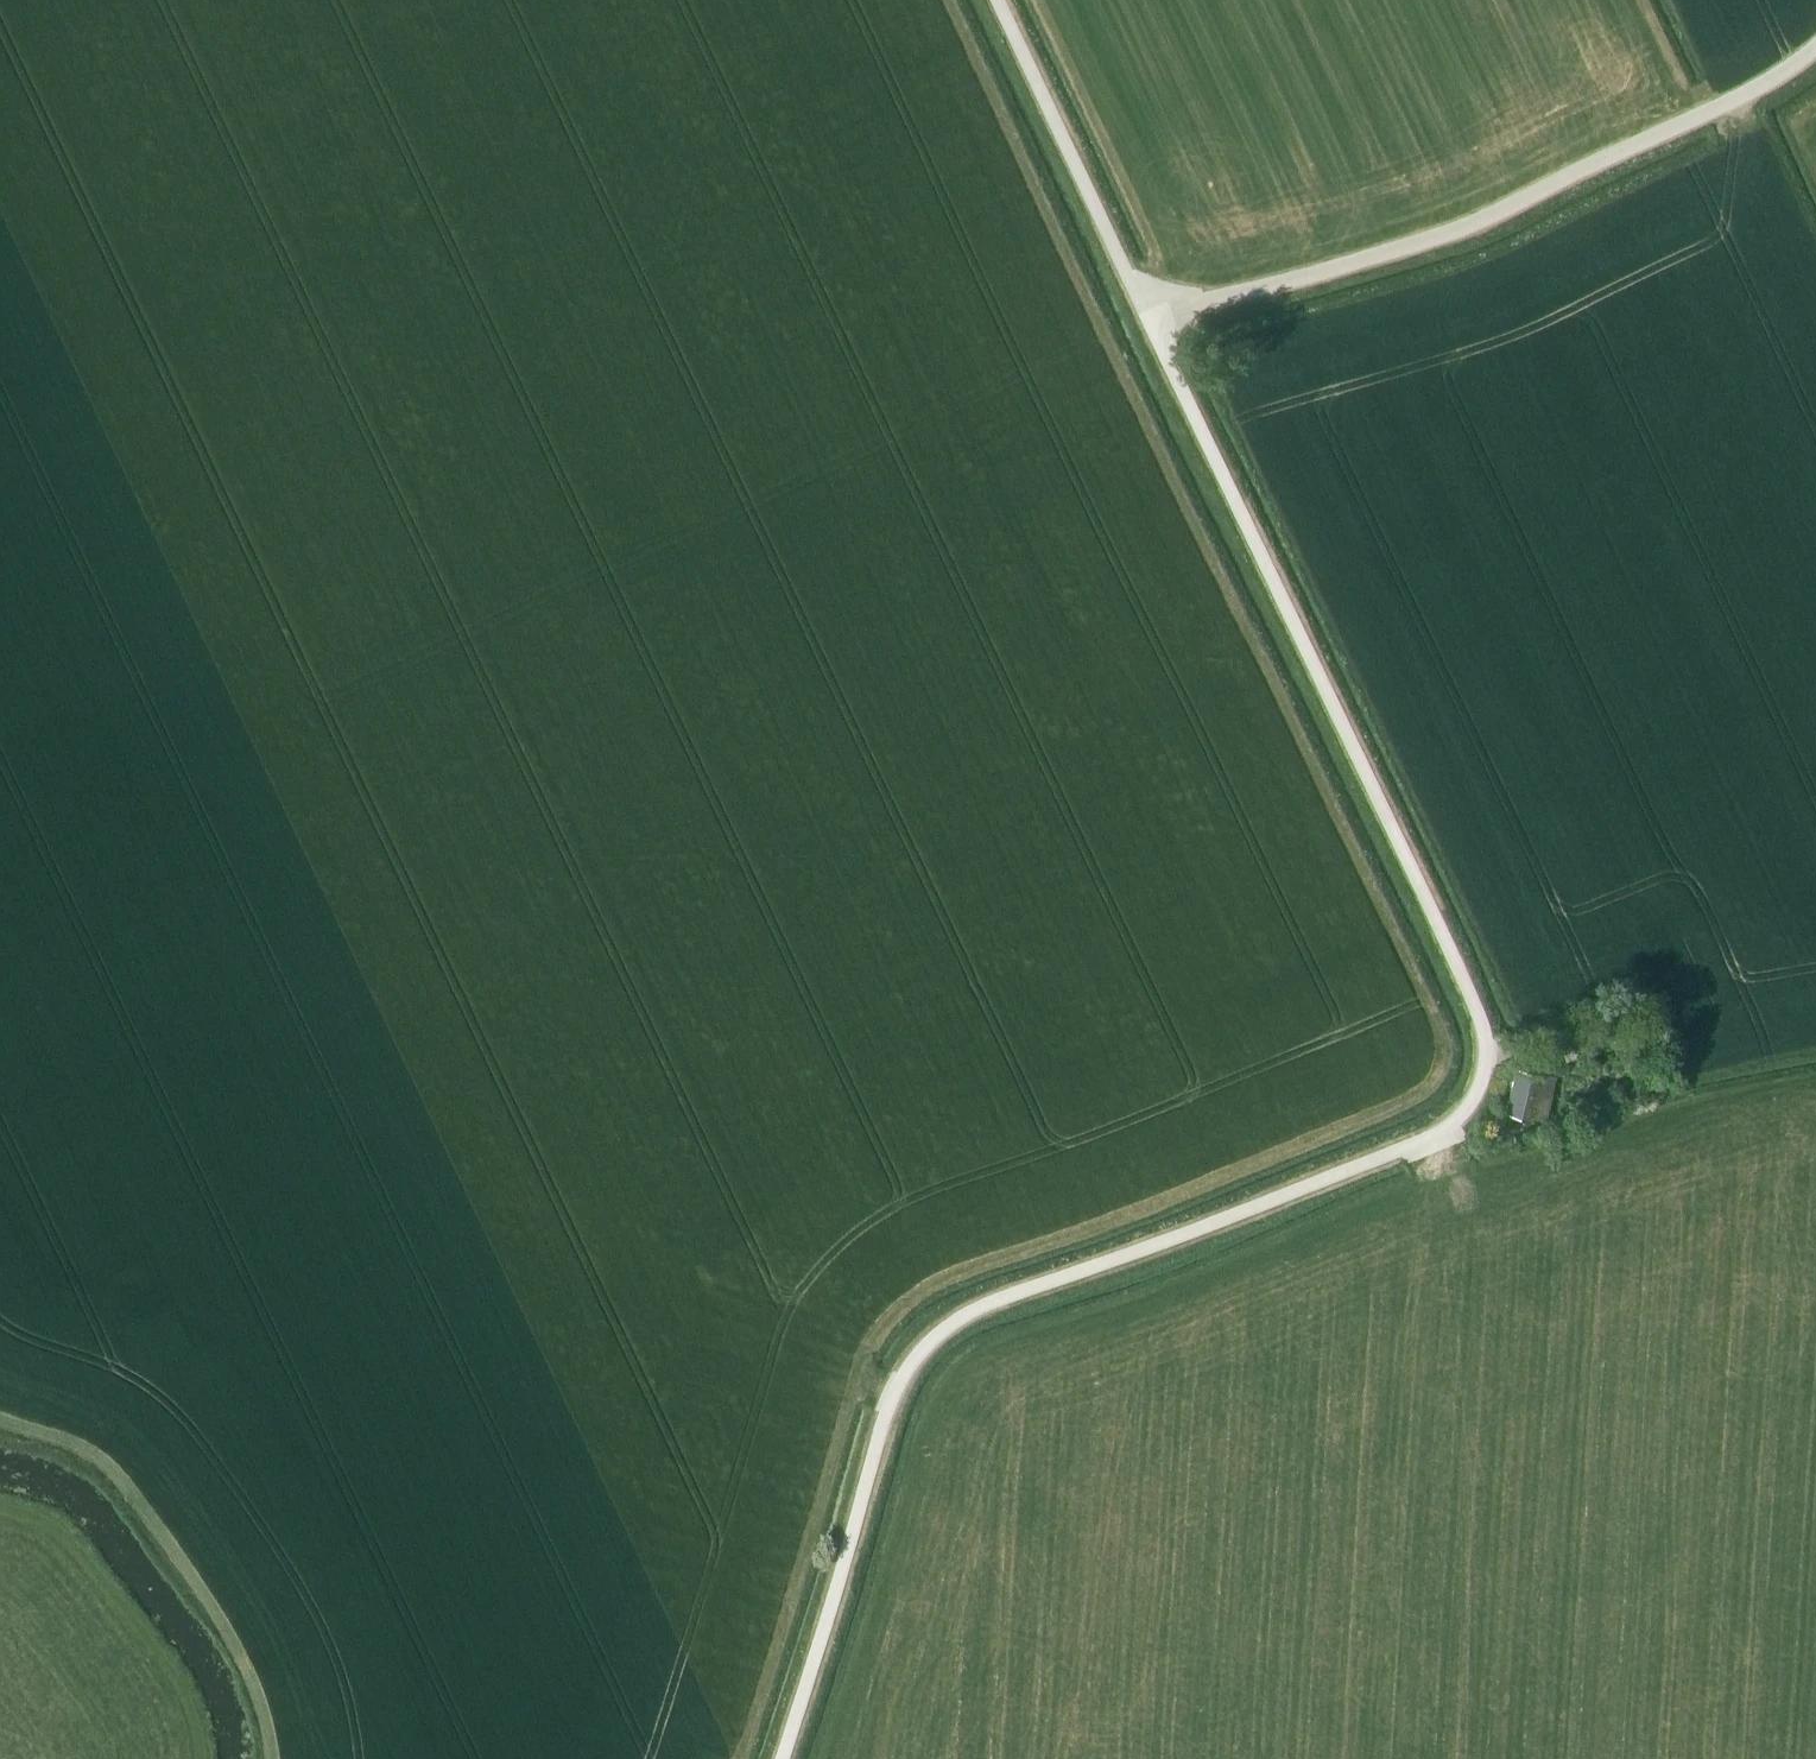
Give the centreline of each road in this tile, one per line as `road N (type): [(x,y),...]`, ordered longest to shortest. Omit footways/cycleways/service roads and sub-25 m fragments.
road 1 (unclassified): [(782,1758),(895,1391),(914,1356),(950,1321),(1431,1136),(1465,1112),(1483,1080),(1484,1028),(1465,979),(997,0)]

